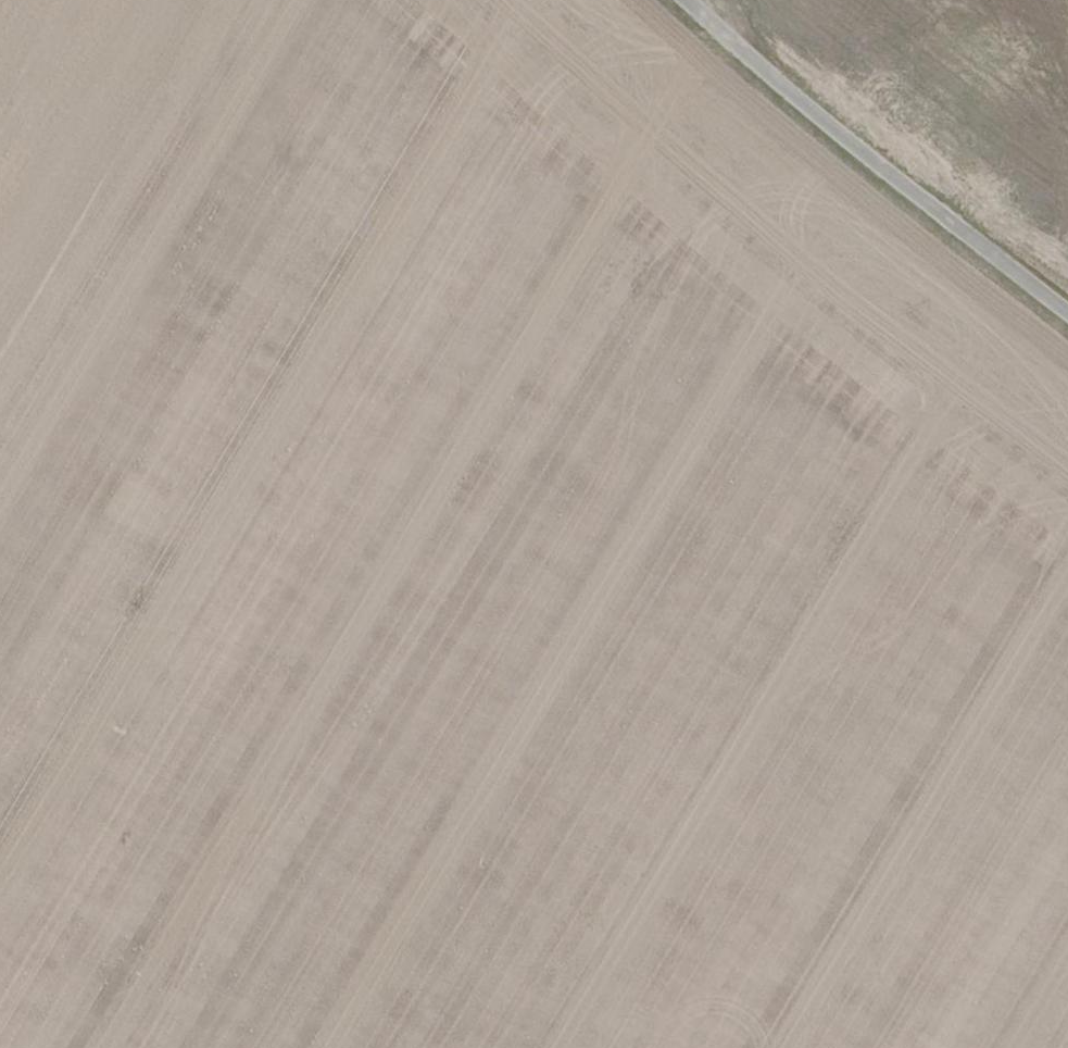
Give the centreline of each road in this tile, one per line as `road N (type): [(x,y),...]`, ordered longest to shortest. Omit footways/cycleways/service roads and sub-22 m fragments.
road 1 (unclassified): [(1067,314),(799,104),(696,0)]

